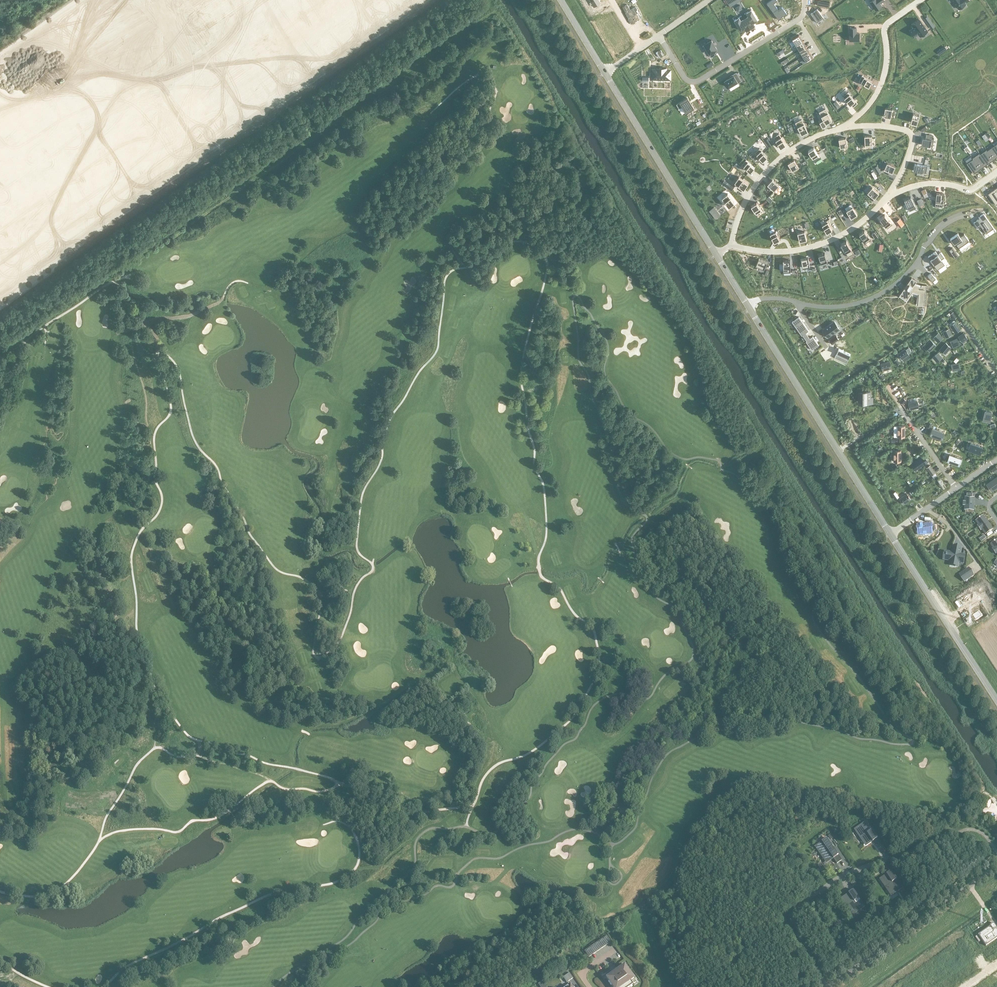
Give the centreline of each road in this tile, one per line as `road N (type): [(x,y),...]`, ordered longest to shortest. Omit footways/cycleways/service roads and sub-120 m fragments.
road 1 (residential): [(828,986),(787,927),(790,913),(844,875),(967,830),(996,851)]
road 2 (tertiary): [(890,533),(749,308)]
road 3 (residential): [(966,215),(934,230),(905,277),(874,297),(823,305),(764,297),(749,308)]
road 4 (tertiary): [(716,254),(605,73)]
road 5 (tertiary): [(828,986),(996,866)]
road 6 (residential): [(659,35),(686,79),(699,81),(802,16),(804,0)]
road 7 (tertiary): [(996,700),(890,533)]
road 8 (residential): [(849,127),(798,146),(764,170),(743,201),(730,245)]
road 9 (residential): [(730,245),(781,251),(817,245),(853,228),(891,194)]
road 10 (residential): [(919,0),(886,24),(885,72),(849,127)]
road 11 (residential): [(891,194),(911,139),(902,129),(849,127)]

